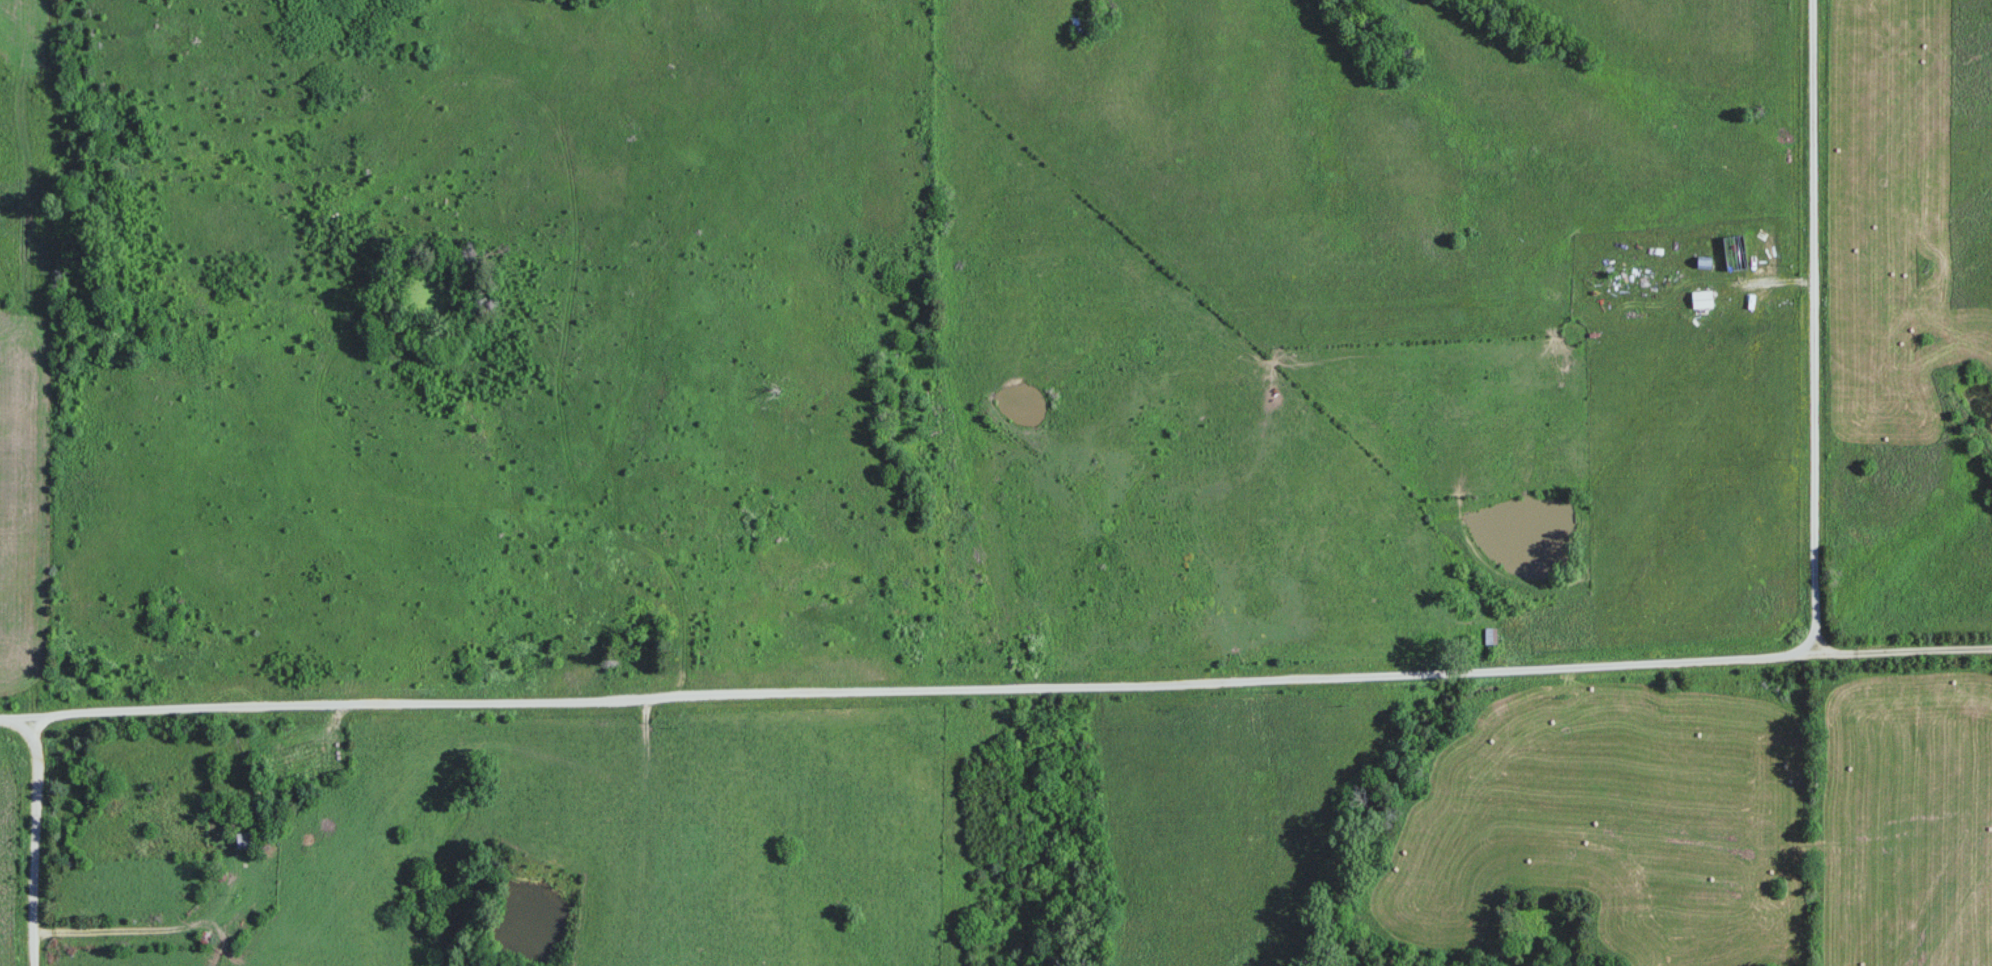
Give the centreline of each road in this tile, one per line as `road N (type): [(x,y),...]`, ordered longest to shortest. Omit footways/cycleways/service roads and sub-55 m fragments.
road 1 (residential): [(0,717),(1278,680),(1722,659),(1812,647)]
road 2 (residential): [(1812,647),(1814,0)]
road 3 (residential): [(35,965),(40,767),(21,716)]

